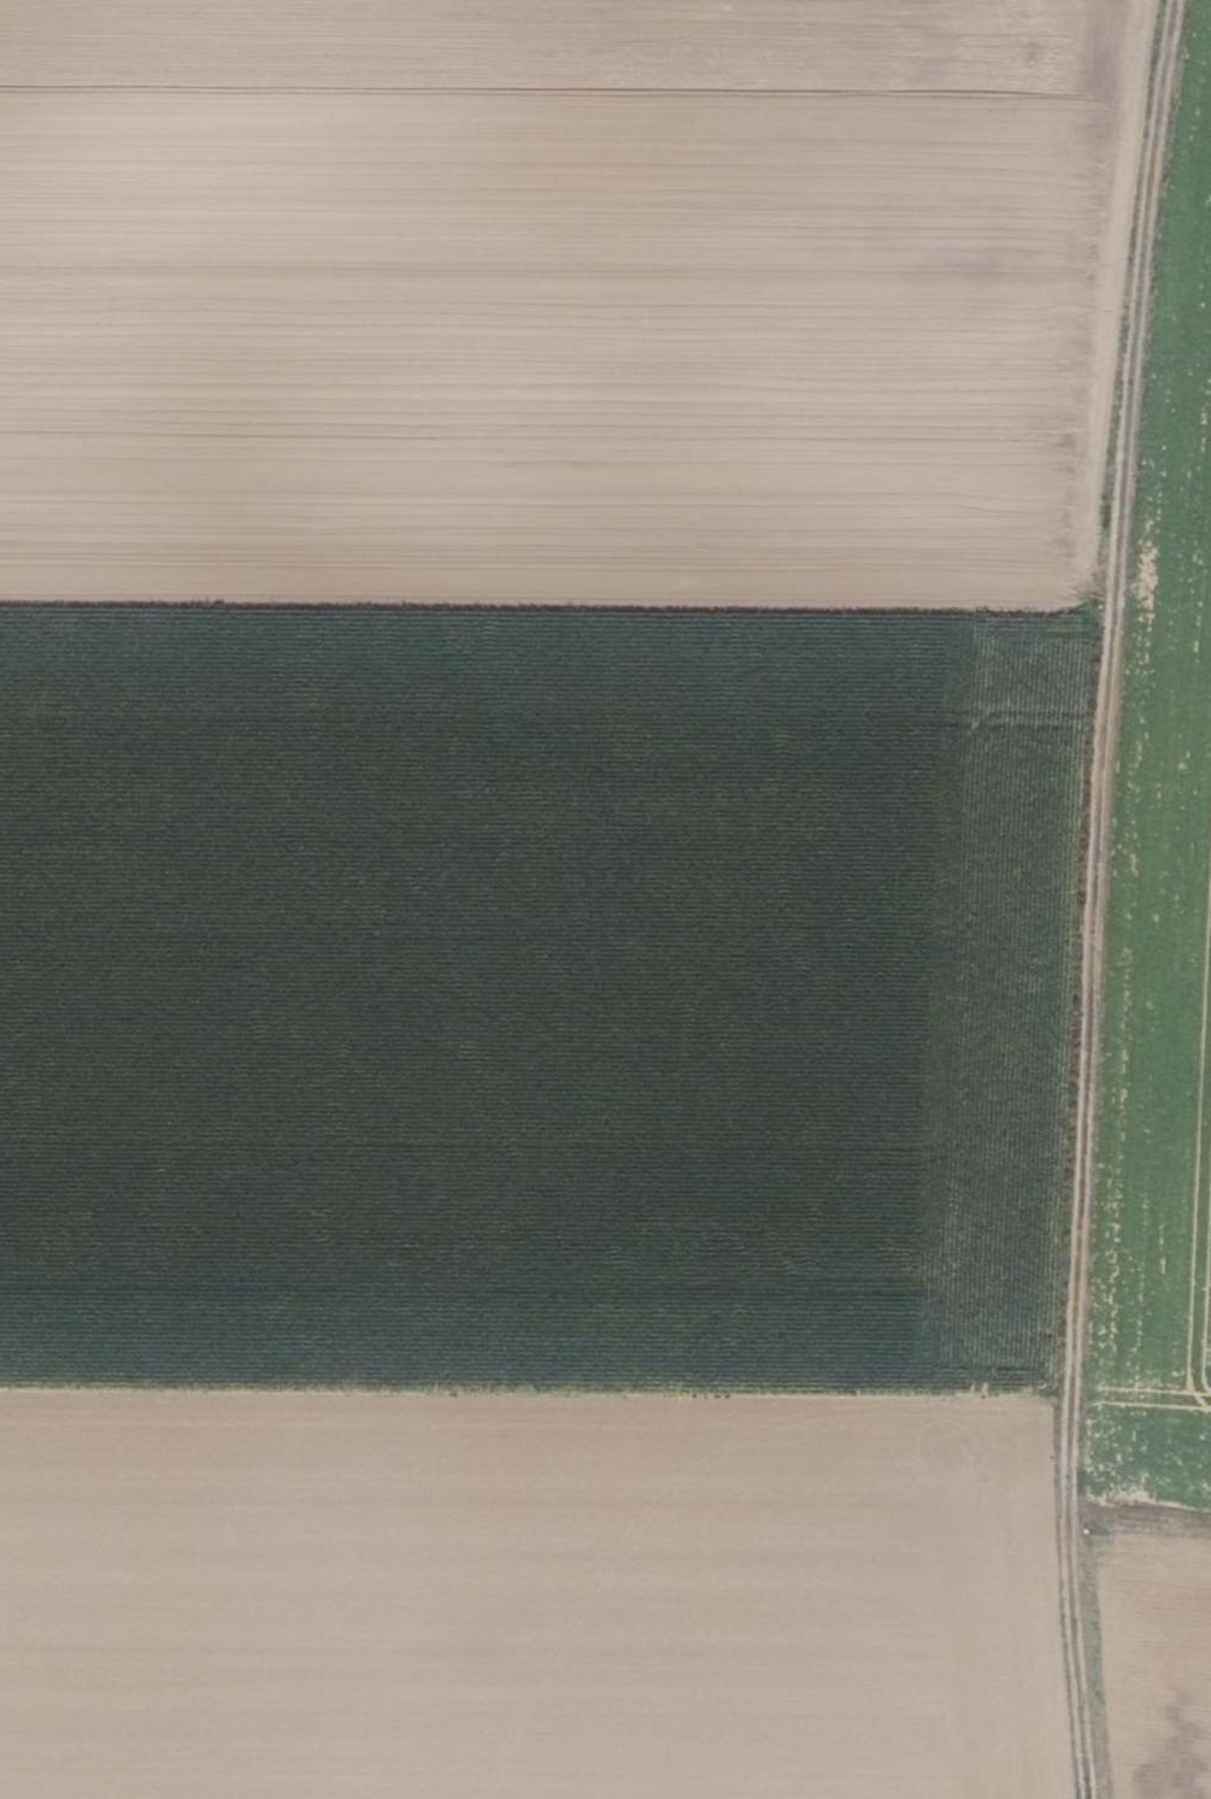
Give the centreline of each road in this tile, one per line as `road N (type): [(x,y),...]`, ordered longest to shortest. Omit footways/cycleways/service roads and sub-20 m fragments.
road 1 (track): [(1185,0),(1129,389),(1102,752),(1081,1267),(1078,1627),(1091,1798)]

